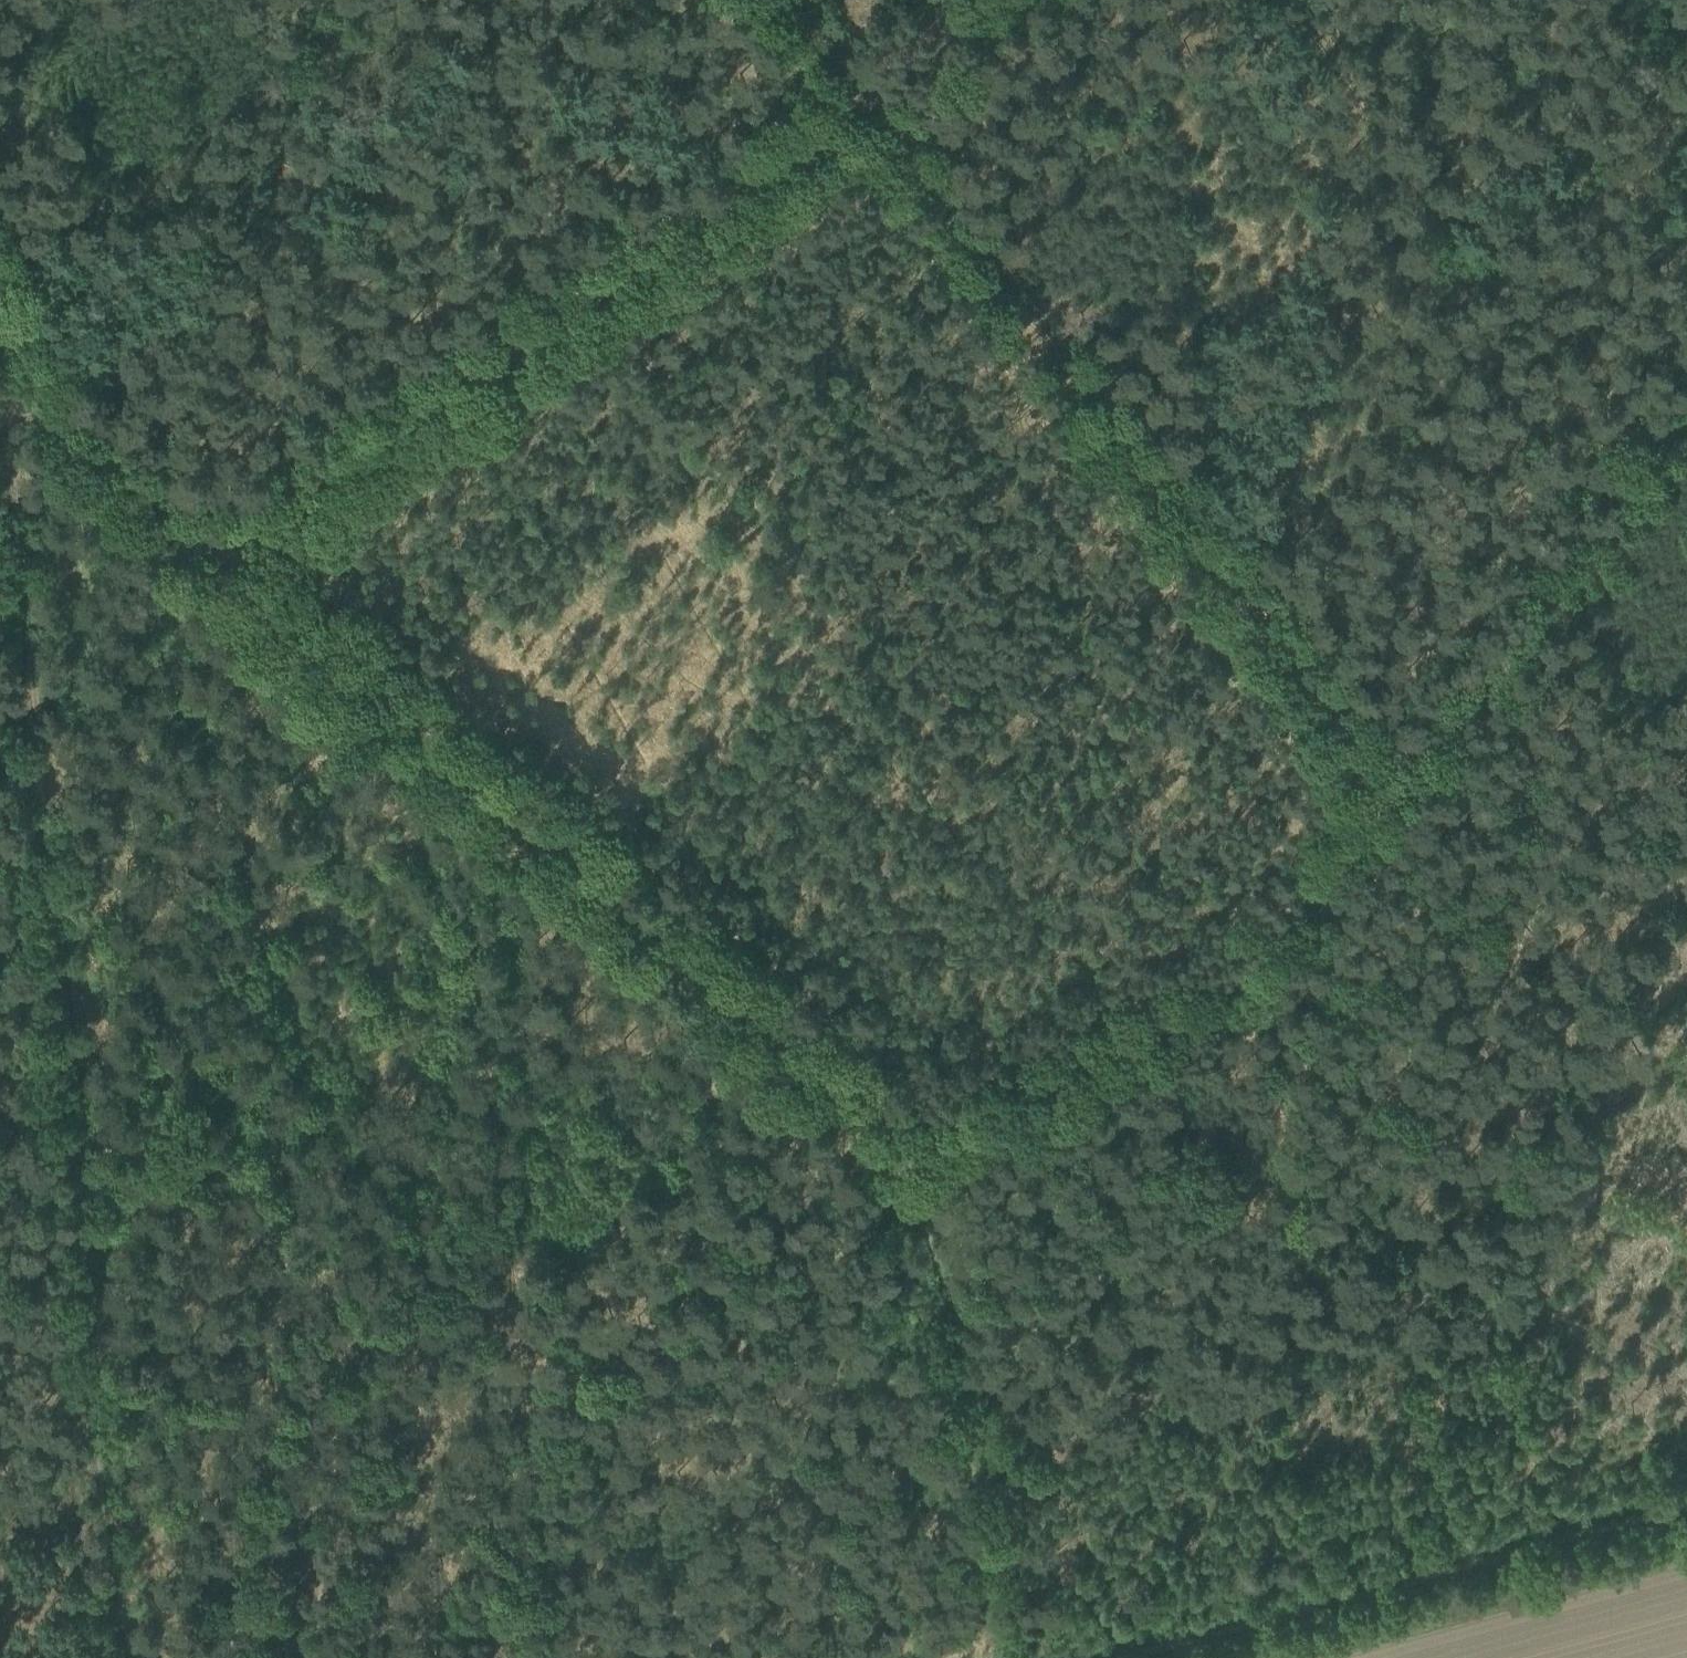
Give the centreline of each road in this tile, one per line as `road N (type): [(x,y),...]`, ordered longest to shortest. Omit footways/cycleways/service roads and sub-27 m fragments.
road 1 (track): [(70,1071),(53,806),(15,459),(19,369)]
road 2 (track): [(1686,1498),(1093,1657)]
road 3 (track): [(134,1657),(70,1071)]

